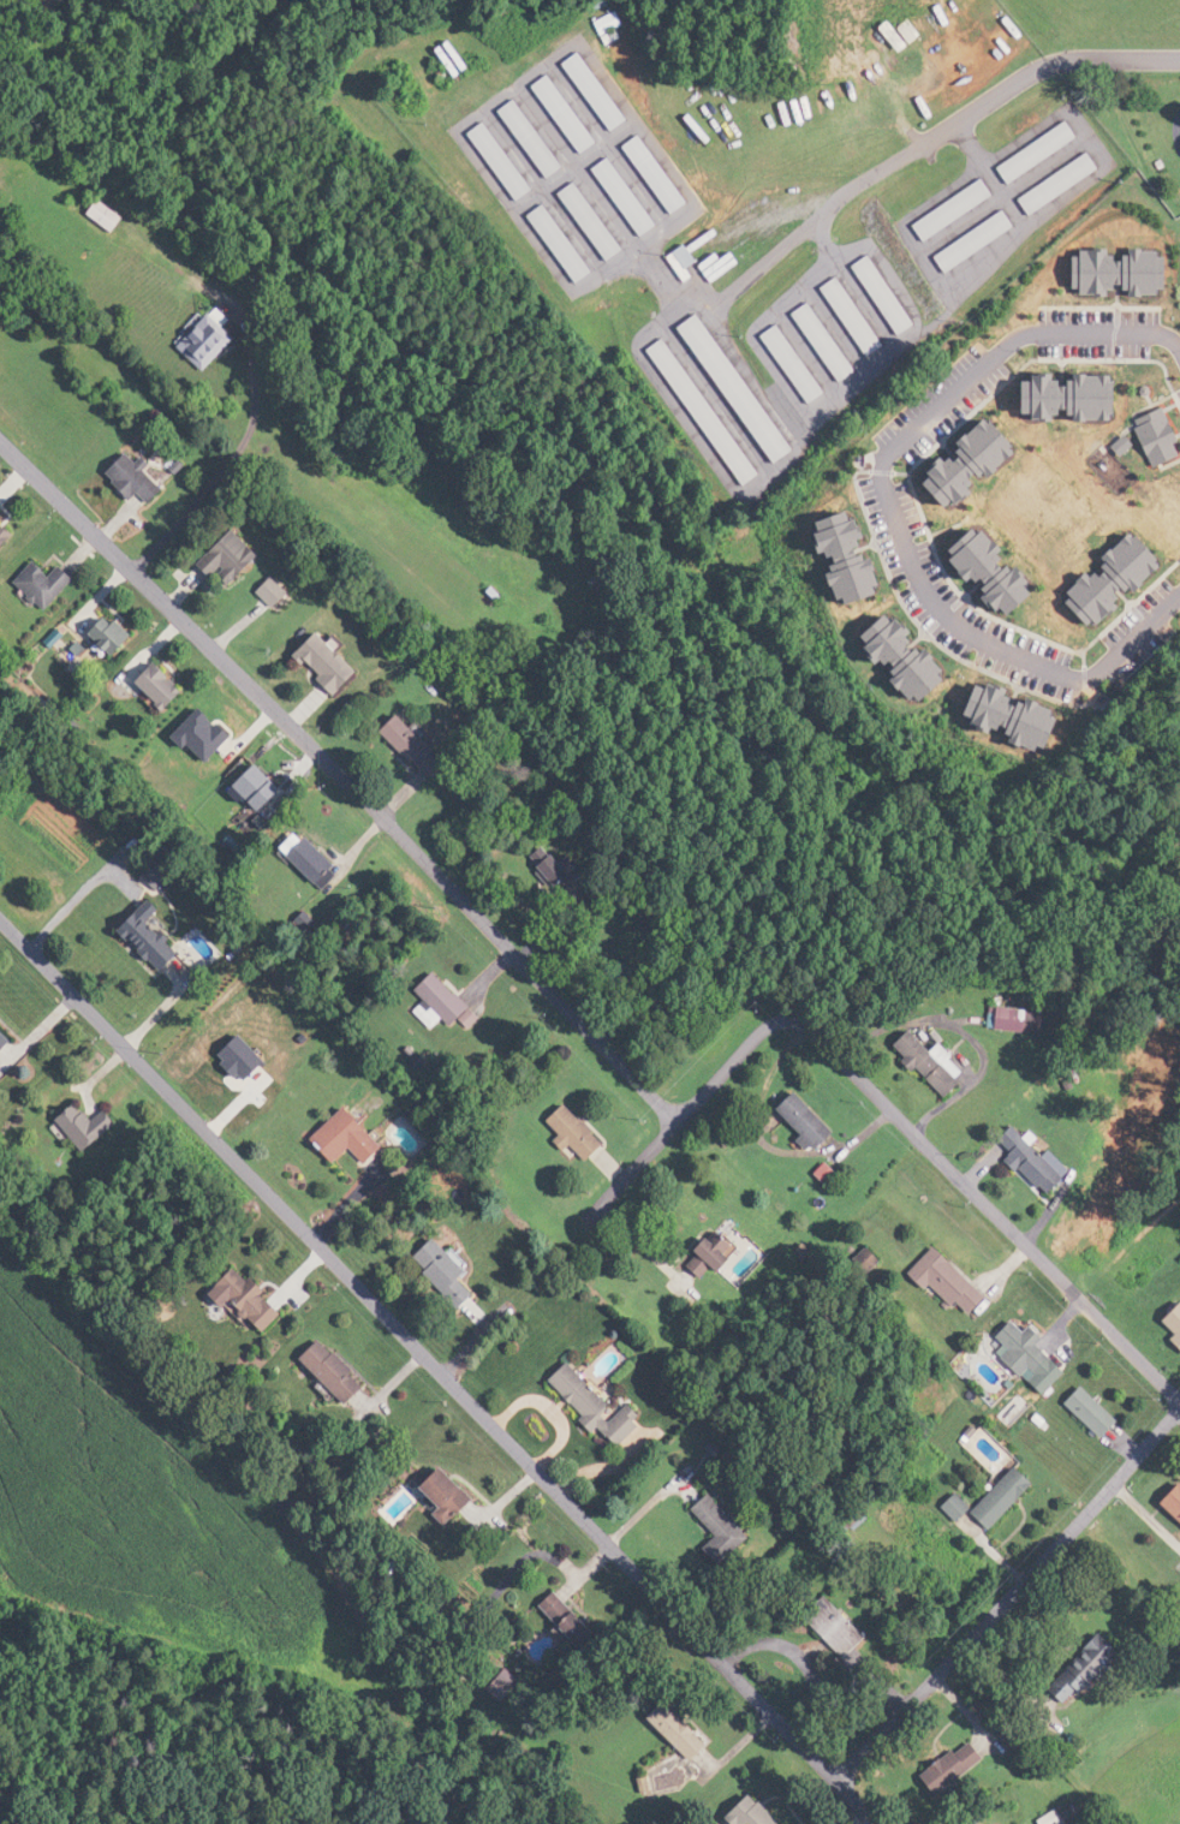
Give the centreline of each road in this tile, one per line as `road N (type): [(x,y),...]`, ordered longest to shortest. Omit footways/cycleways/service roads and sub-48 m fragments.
road 1 (residential): [(872,1823),(836,1778),(0,920)]
road 2 (residential): [(679,1121),(362,794),(0,442)]
road 3 (residential): [(1179,1403),(818,1037),(798,1021),(770,1024)]
road 4 (residential): [(836,1778),(1179,1409)]
road 5 (residential): [(559,1257),(770,1024)]

